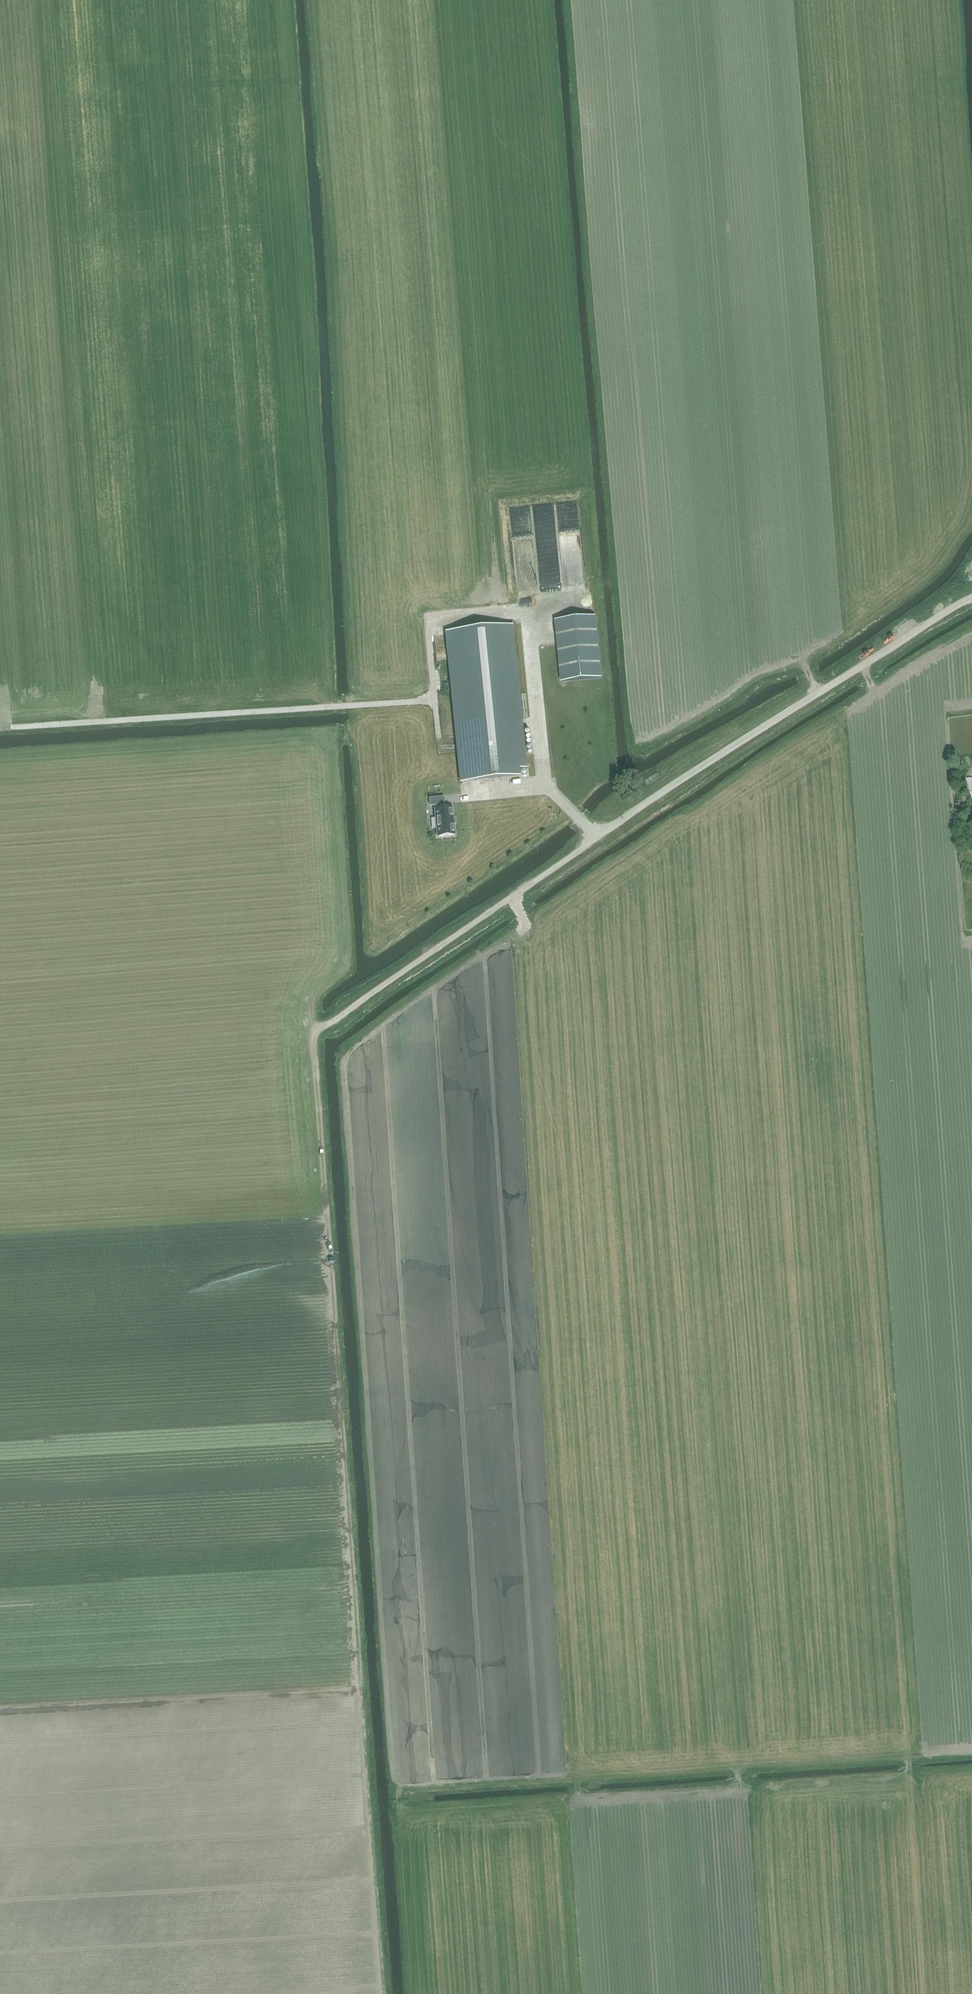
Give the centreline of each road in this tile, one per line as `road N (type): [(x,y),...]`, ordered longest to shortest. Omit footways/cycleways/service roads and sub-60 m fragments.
road 1 (unclassified): [(327,1025),(677,784),(971,600)]
road 2 (track): [(359,1684),(320,1112),(318,1032),(327,1025)]

